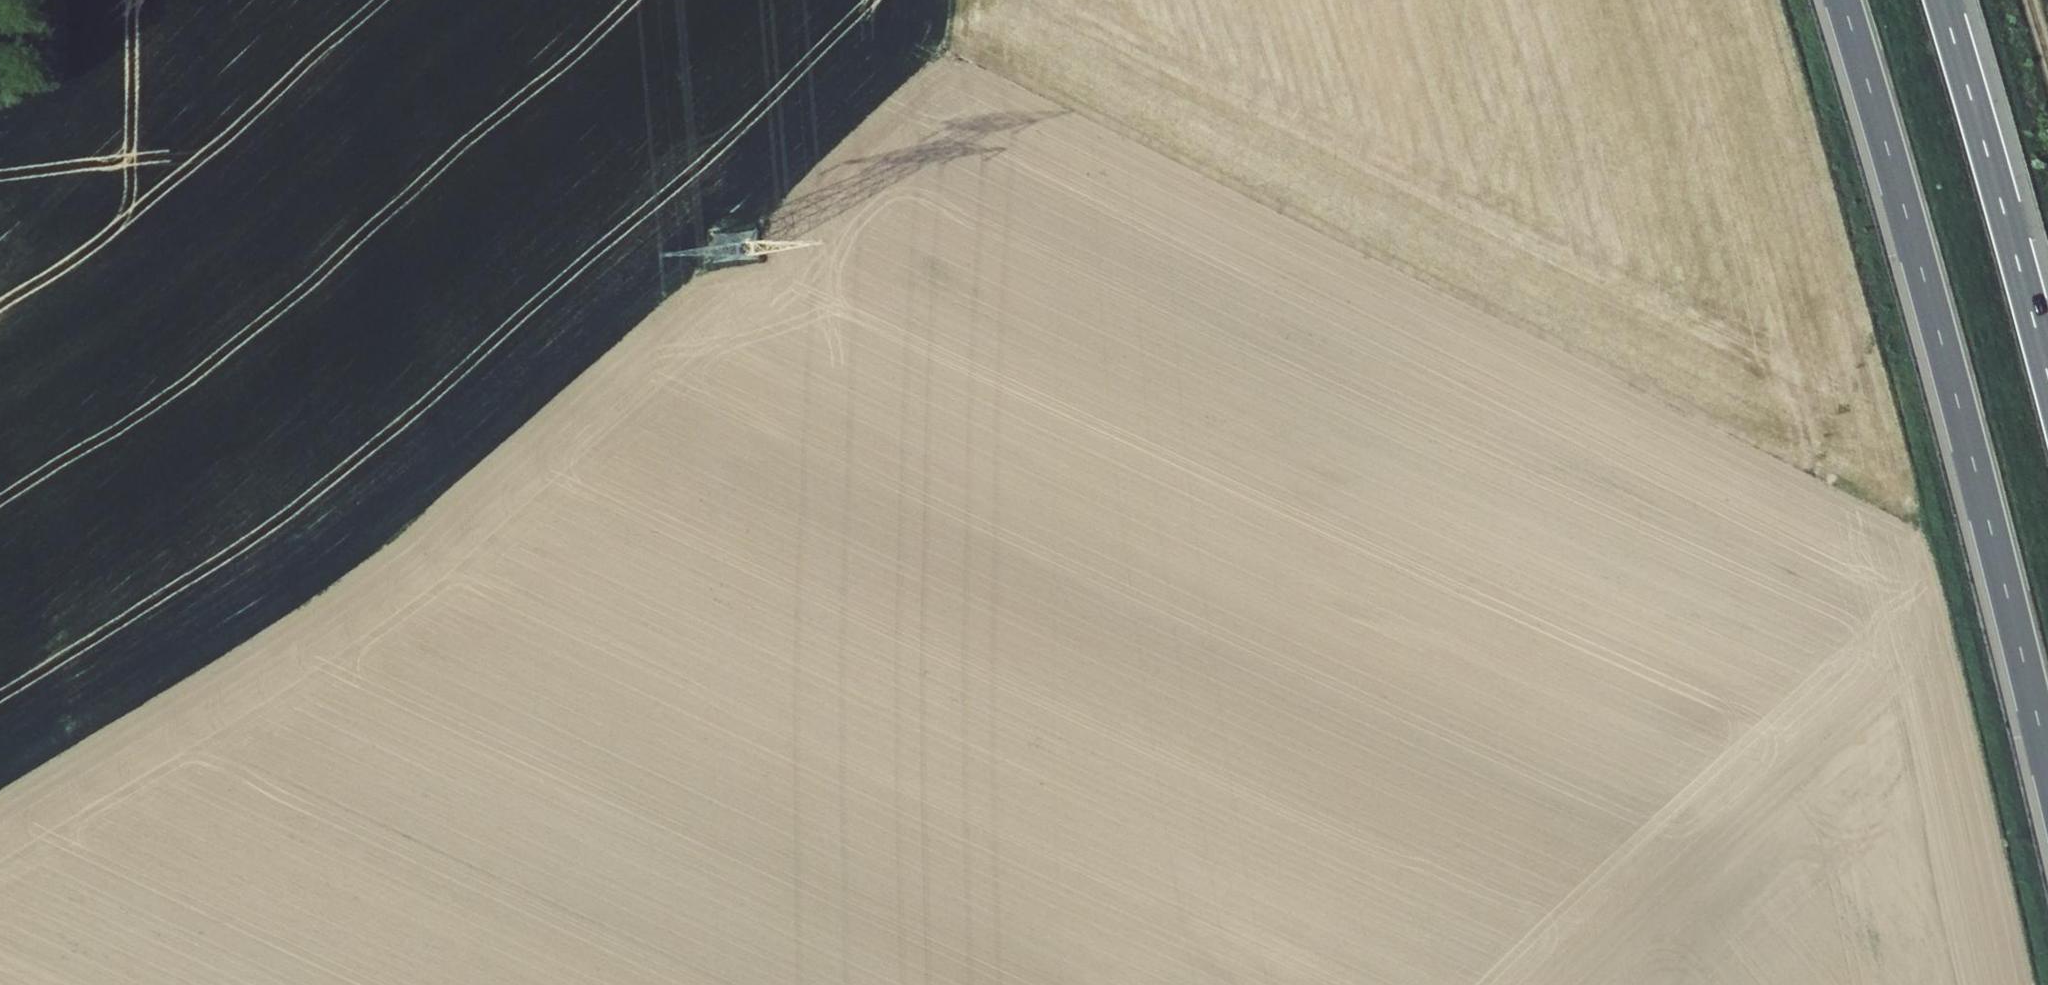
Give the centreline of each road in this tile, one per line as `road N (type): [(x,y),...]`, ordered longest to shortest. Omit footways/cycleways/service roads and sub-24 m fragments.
road 1 (motorway): [(1843,0),(1963,418),(2047,763)]
road 2 (motorway): [(2047,369),(1943,0)]

